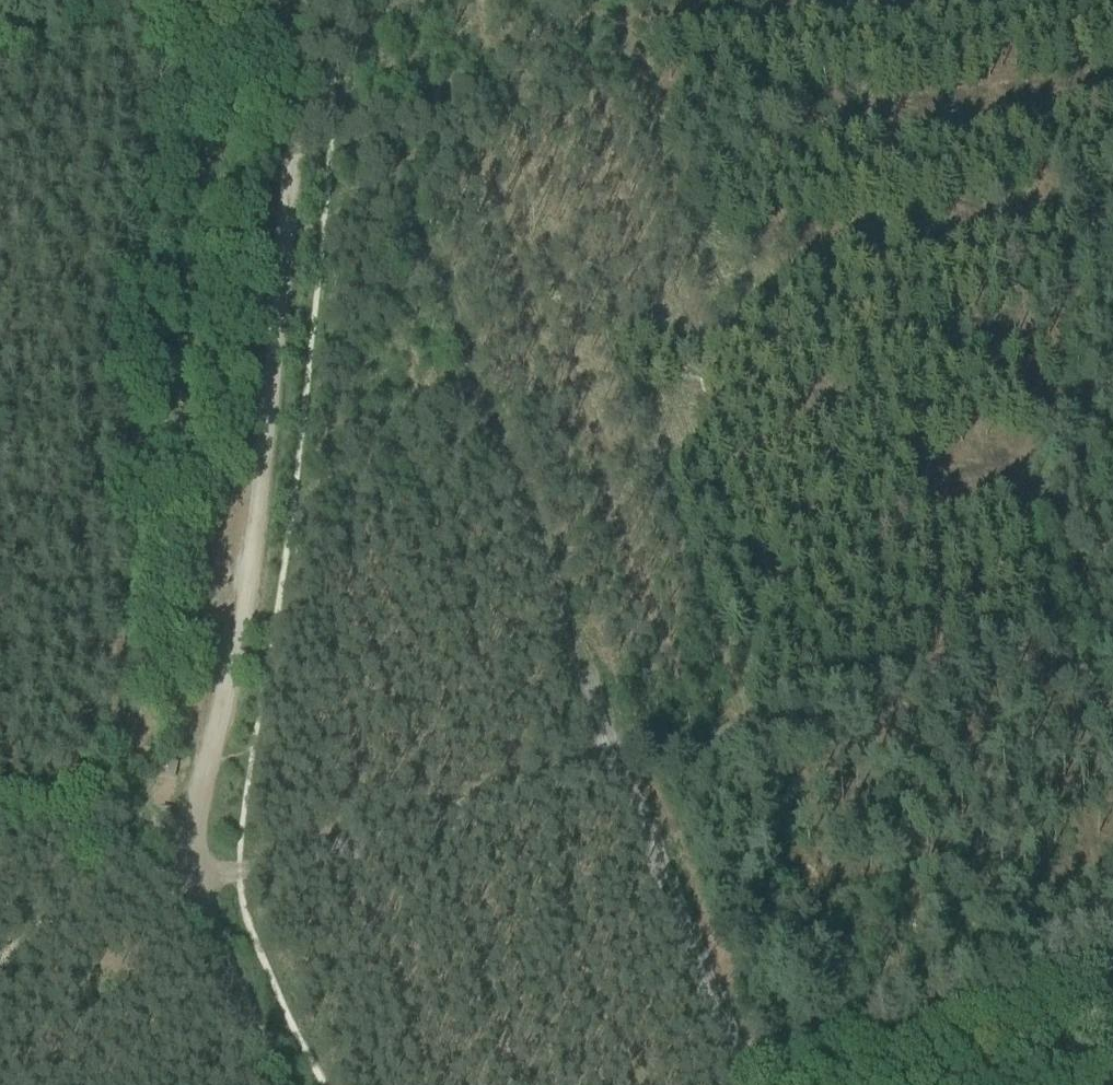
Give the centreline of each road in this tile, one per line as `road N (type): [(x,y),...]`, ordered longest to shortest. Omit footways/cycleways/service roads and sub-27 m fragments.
road 1 (track): [(197,878),(269,866),(621,770),(1058,634),(1022,549),(1112,177)]
road 2 (track): [(399,176),(745,1084)]
road 3 (track): [(197,812),(252,531),(308,0)]
road 4 (track): [(649,0),(323,228)]
road 5 (track): [(288,1084),(219,959),(202,912),(197,812)]
road 6 (track): [(1058,634),(1112,776)]

